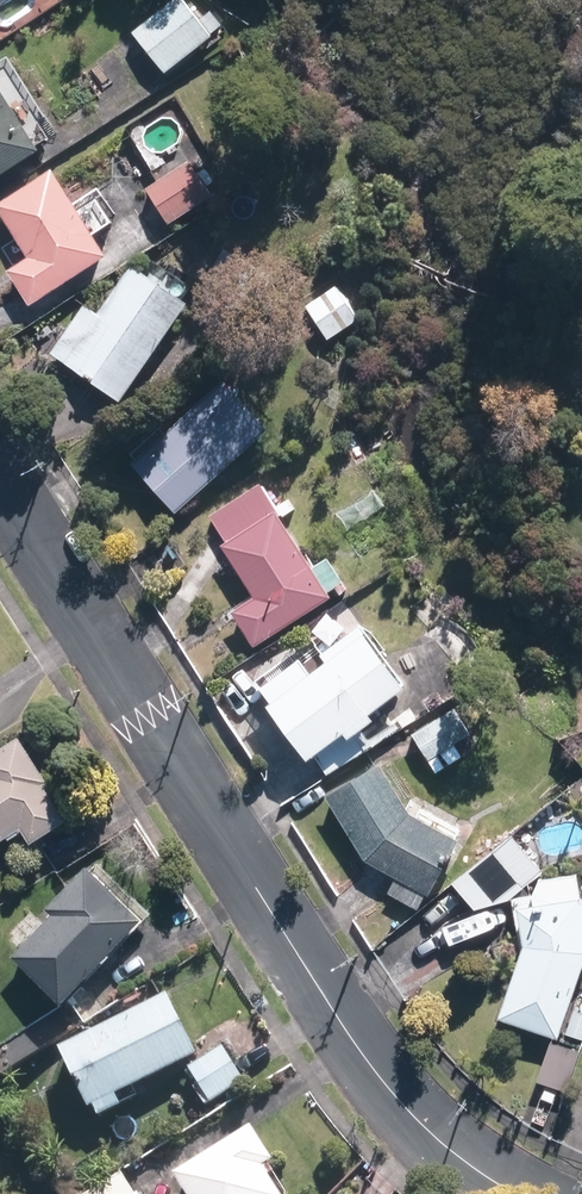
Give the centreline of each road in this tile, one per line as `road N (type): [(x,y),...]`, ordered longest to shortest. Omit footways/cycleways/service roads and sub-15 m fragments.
road 1 (residential): [(0,475),(377,1074),(449,1147),(521,1193)]

